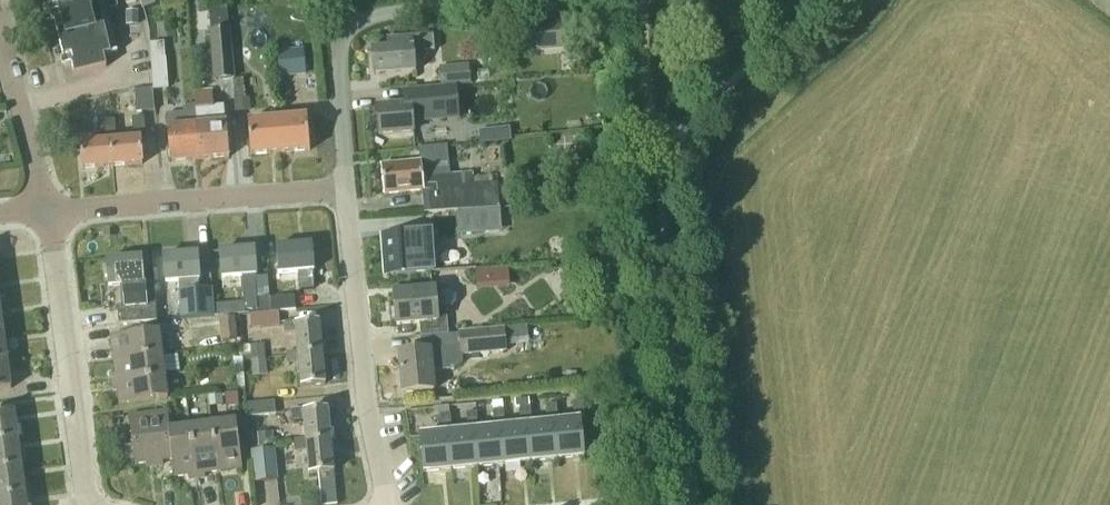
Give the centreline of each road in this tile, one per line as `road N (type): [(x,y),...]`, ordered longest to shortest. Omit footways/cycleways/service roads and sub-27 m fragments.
road 1 (residential): [(390,504),(371,420),(346,191)]
road 2 (residential): [(46,212),(346,191)]
road 3 (residential): [(94,504),(46,212)]
road 4 (residential): [(346,191),(340,28),(363,8),(420,0)]
road 5 (residential): [(46,212),(0,26)]

